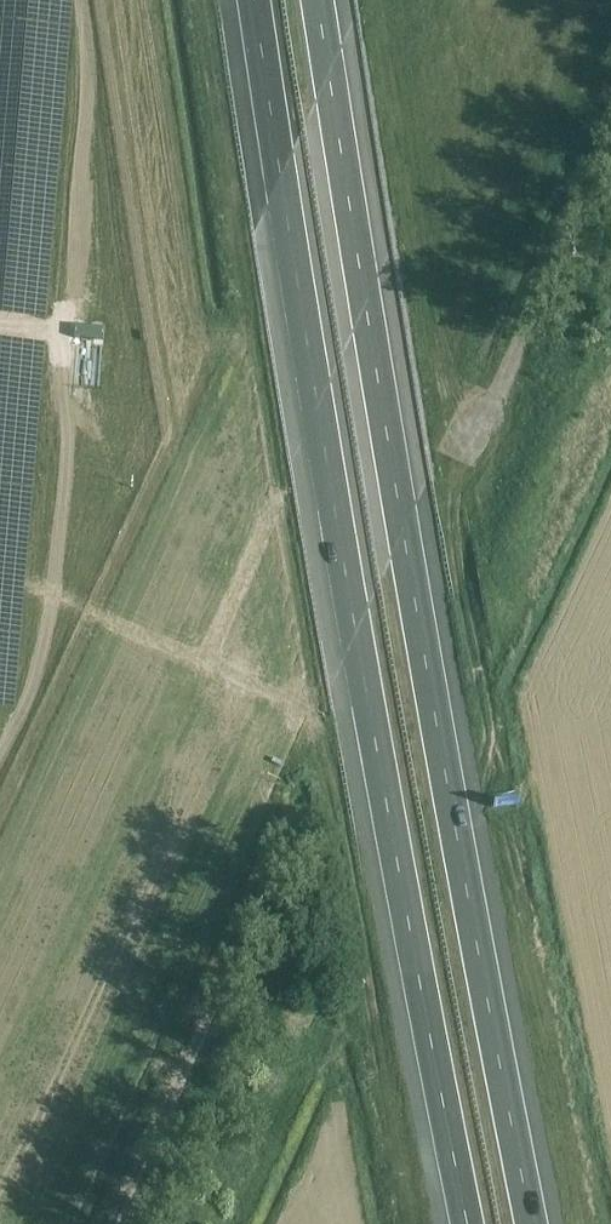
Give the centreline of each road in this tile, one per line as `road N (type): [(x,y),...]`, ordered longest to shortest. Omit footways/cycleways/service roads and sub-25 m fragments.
road 1 (motorway): [(532,1223),(404,536),(316,0)]
road 2 (motorway): [(255,0),(353,611),(469,1223)]
road 3 (unclassified): [(115,1223),(286,853)]

